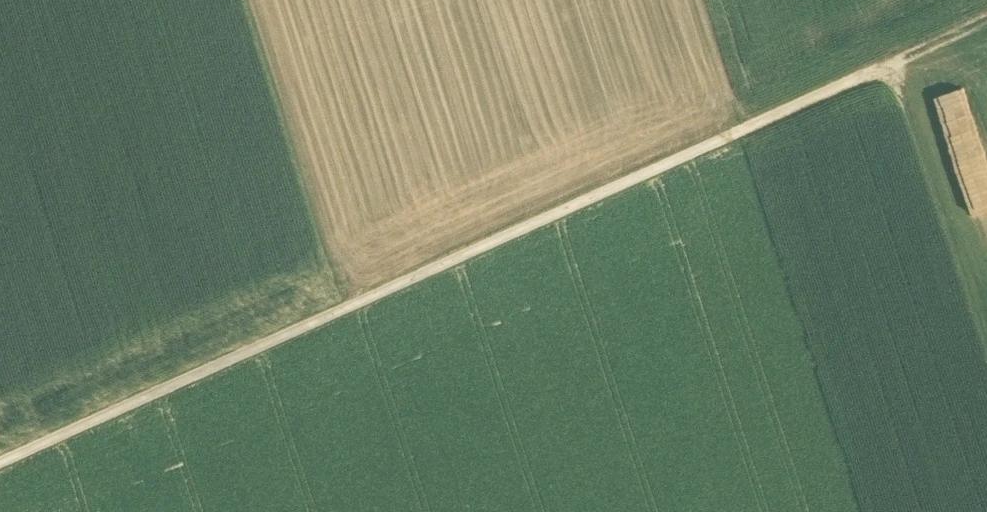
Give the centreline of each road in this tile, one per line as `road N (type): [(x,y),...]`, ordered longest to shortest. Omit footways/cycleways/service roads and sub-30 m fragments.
road 1 (track): [(0,464),(896,64)]
road 2 (track): [(986,313),(896,64)]

